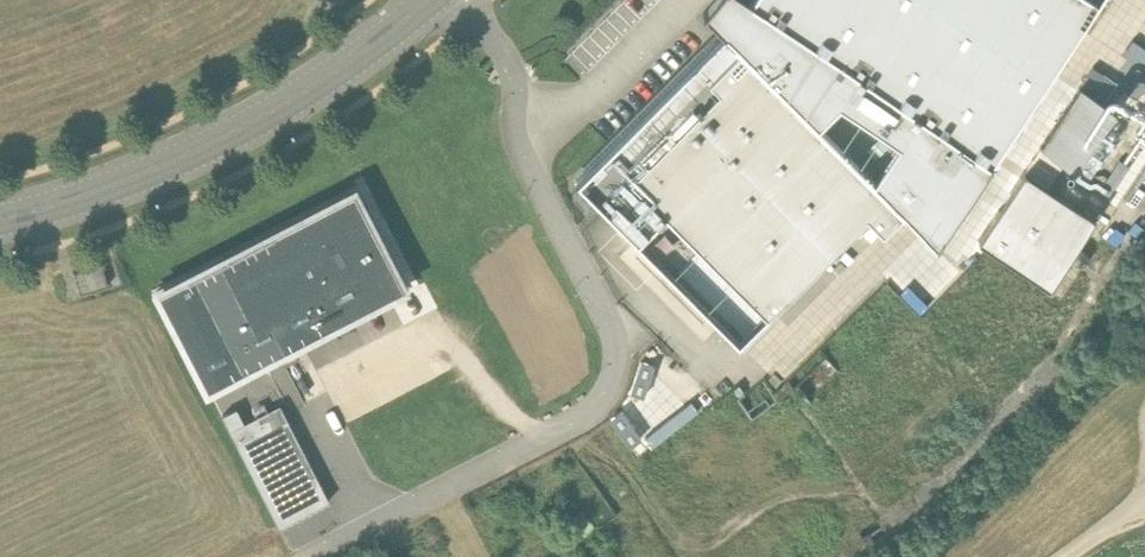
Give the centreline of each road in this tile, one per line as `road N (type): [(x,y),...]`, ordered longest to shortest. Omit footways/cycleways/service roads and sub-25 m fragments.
road 1 (unclassified): [(461,0),(512,70),(513,131),(612,332),(613,382),(581,419),(323,556)]
road 2 (tertiary): [(0,222),(108,196),(236,142),(431,0)]

